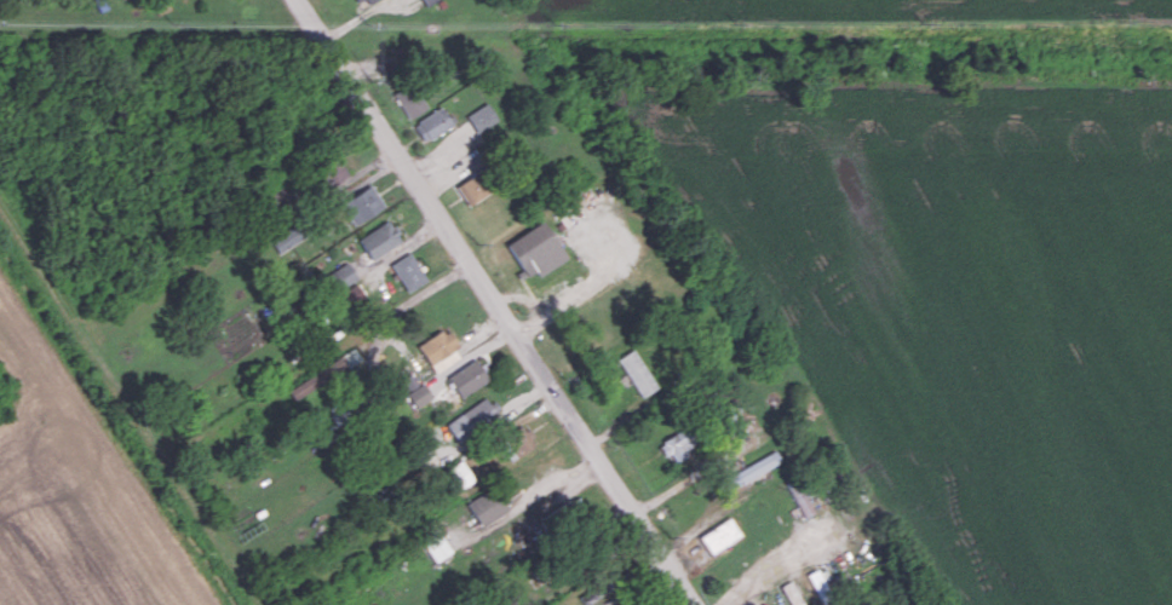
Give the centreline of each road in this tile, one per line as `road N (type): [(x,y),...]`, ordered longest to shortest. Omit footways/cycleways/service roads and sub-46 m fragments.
road 1 (residential): [(301,0),(695,604)]

